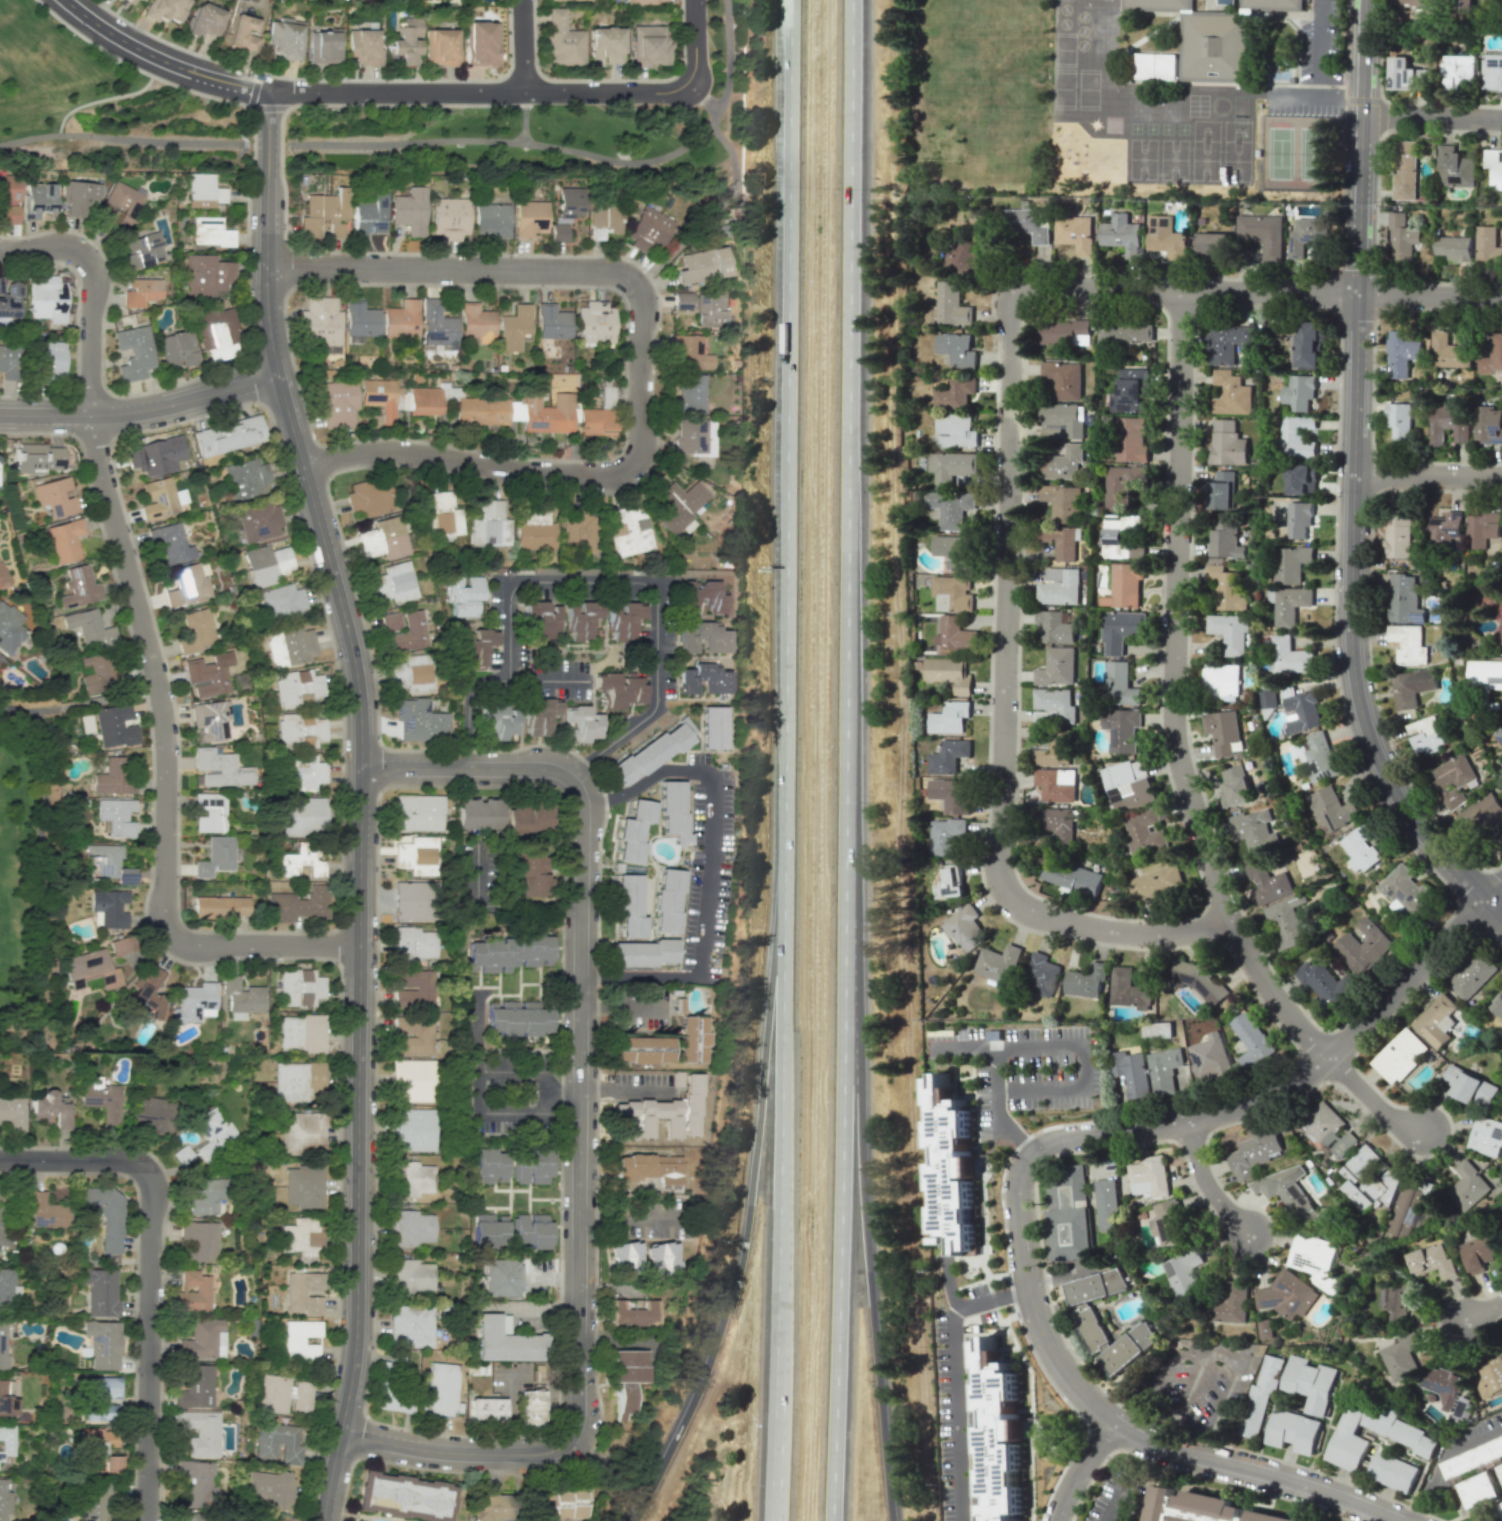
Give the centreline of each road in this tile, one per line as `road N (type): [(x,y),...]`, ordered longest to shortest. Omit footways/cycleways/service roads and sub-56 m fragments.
road 1 (residential): [(270,89),(271,346),(351,643),(361,719),(356,1334),(322,1520)]
road 2 (residential): [(341,1432),(440,1451),(541,1453),(568,1440),(578,1411),(578,793),(553,770),(360,767)]
road 3 (residential): [(1411,1135),(1324,1056),(1262,983),(1230,922),(1179,760),(1172,723),(1181,291)]
road 4 (motorway): [(844,917),(854,0)]
road 5 (residential): [(302,465),(383,449),(581,475),(621,470),(638,454),(639,295),(607,270),(266,267)]
road 6 (motorway): [(789,0),(783,881)]
road 7 (tertiary): [(1361,115),(1356,686),(1373,750),(1410,818),(1501,914)]
road 8 (residential): [(1230,922),(1191,933),(1107,934),(1023,907),(1004,889),(998,858),(1018,291)]
road 9 (residential): [(359,945),(189,943),(166,920),(158,690),(92,418)]
road 10 (motorway): [(783,881),(742,1250),(705,1374),(633,1520)]
road 11 (tertiary): [(66,0),(186,70),(292,92),(666,93),(692,85)]
road 12 (motorway): [(891,1520),(844,917)]
road 13 (motorway): [(833,1520),(844,917)]
road 14 (residential): [(1398,1520),(1162,1447),(1087,1399),(1035,1317),(1019,1190),(1025,1160)]
road 15 (residential): [(468,768),(468,702),(484,681),(509,680),(510,594),(518,582),(646,583),(658,598),(655,708),(568,779)]
road 16 (residential): [(1487,899),(1346,1040),(1278,1090),(1187,1125),(1045,1144),(1025,1160)]
road 17 (residential): [(1501,297),(1018,291)]
road 18 (motorway): [(780,1108),(772,1520)]
road 19 (residential): [(147,1520),(151,1192),(144,1170)]
road 20 (residential): [(276,377),(136,413),(0,417)]
road 21 (residential): [(92,418),(90,271),(66,250),(0,249)]
road 22 (motorway): [(783,881),(780,1108)]
road 23 (residential): [(1501,476),(1354,472)]
road 24 (residential): [(144,1170),(115,1159),(0,1160)]
road 25 (residential): [(1501,118),(1361,115)]
road 26 (residential): [(1247,1236),(1207,1186),(1187,1125)]

